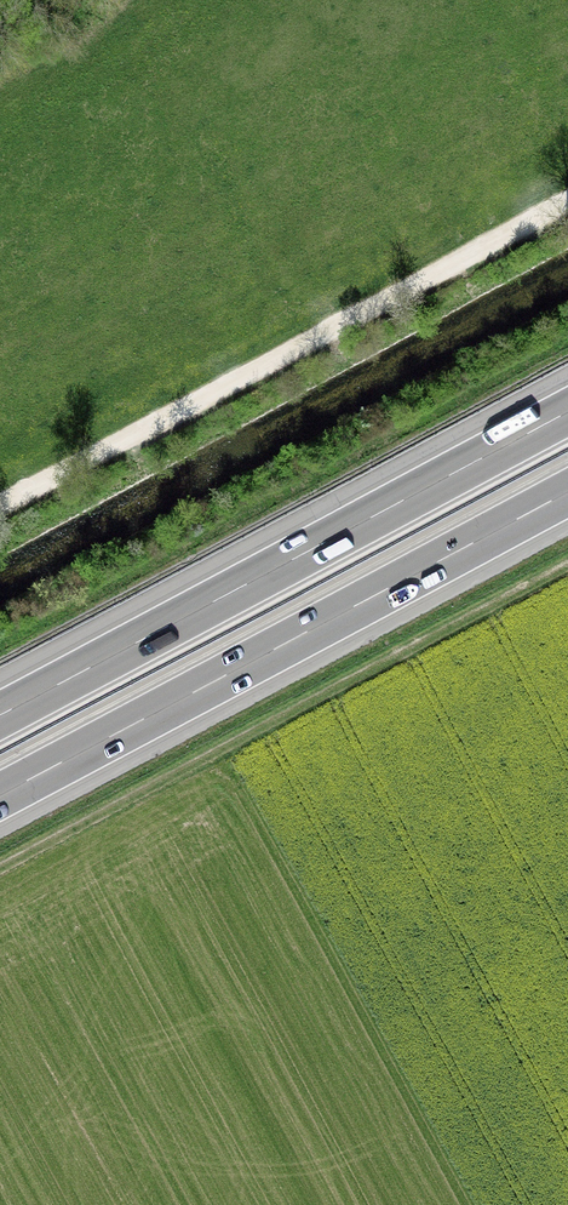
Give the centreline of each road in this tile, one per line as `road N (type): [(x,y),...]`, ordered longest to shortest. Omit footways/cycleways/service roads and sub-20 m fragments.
road 1 (track): [(567,199),(0,503)]
road 2 (motorway): [(0,795),(567,491)]
road 3 (motorway): [(567,412),(0,715)]
road 4 (track): [(0,868),(567,568)]

